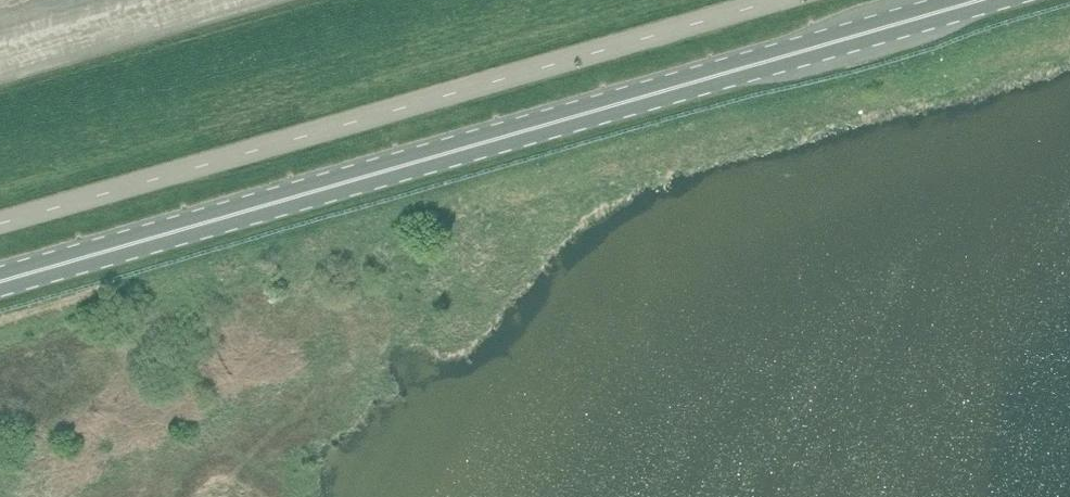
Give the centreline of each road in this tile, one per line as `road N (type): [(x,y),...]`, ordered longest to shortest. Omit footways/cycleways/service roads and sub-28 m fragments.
road 1 (primary): [(0,282),(980,0)]
road 2 (unclassified): [(0,223),(774,0)]

